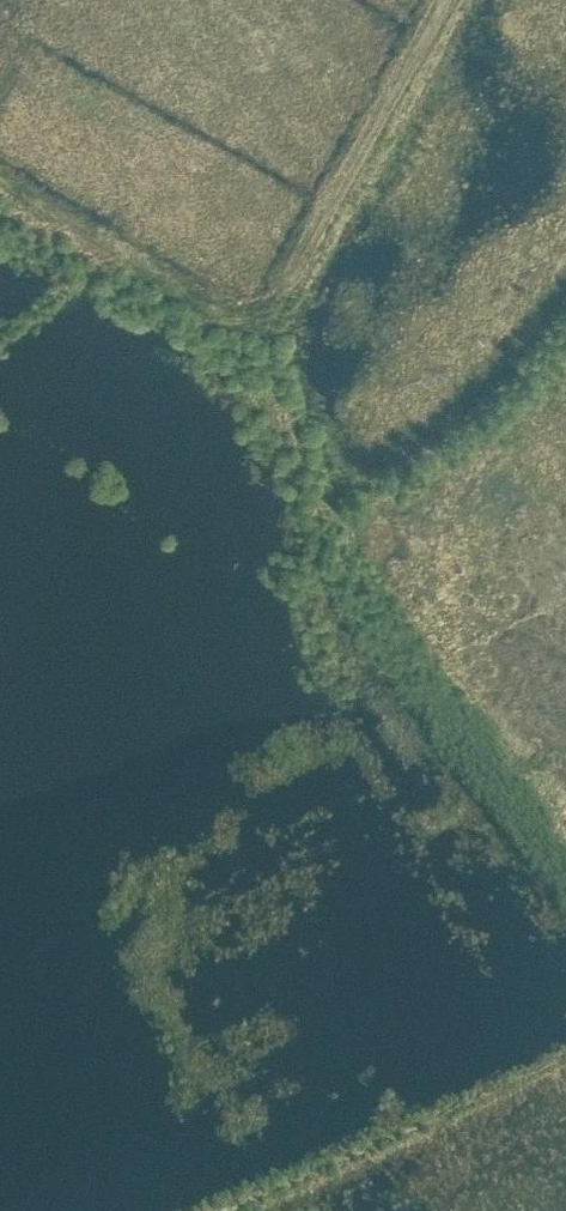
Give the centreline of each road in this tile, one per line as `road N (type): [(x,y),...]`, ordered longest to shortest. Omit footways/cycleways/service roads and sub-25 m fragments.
road 1 (track): [(445,0),(273,313),(228,313),(0,175)]

